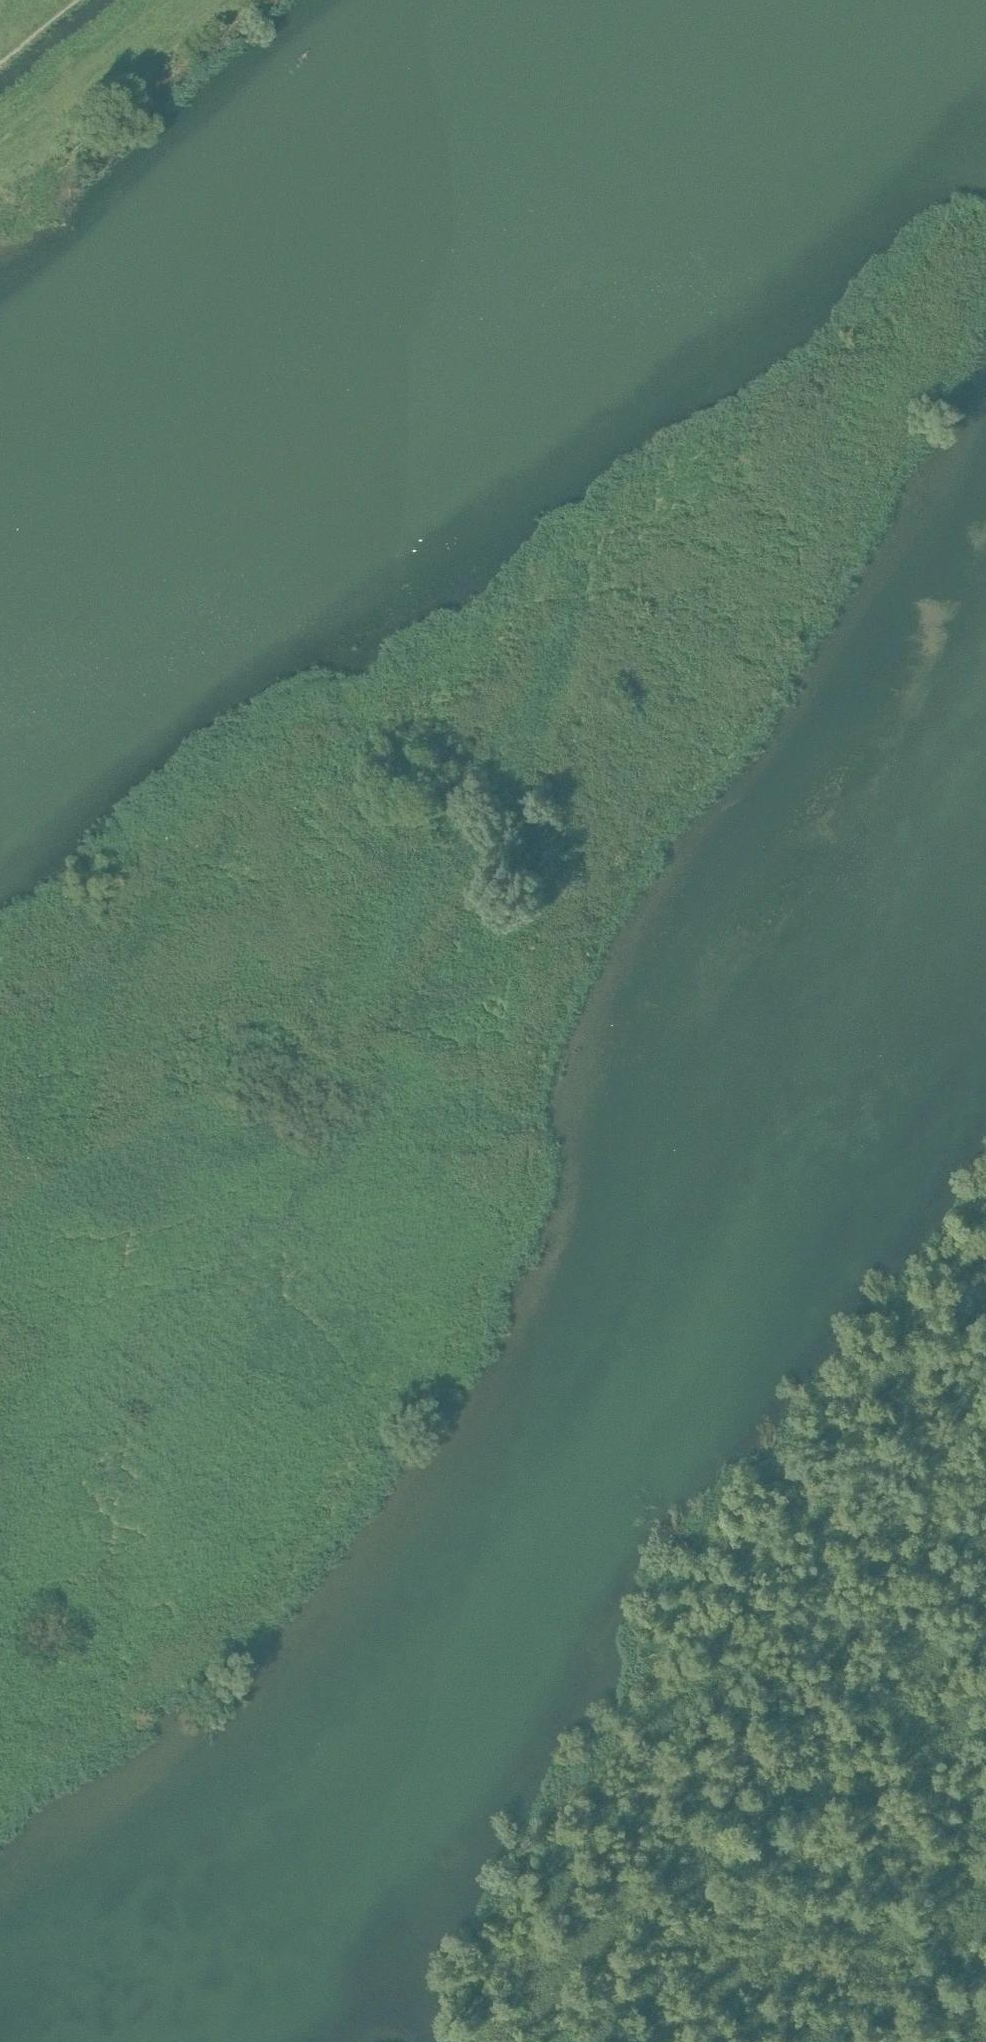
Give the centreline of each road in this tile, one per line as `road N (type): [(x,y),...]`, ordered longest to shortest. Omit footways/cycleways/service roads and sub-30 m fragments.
road 1 (track): [(0,135),(164,0)]

